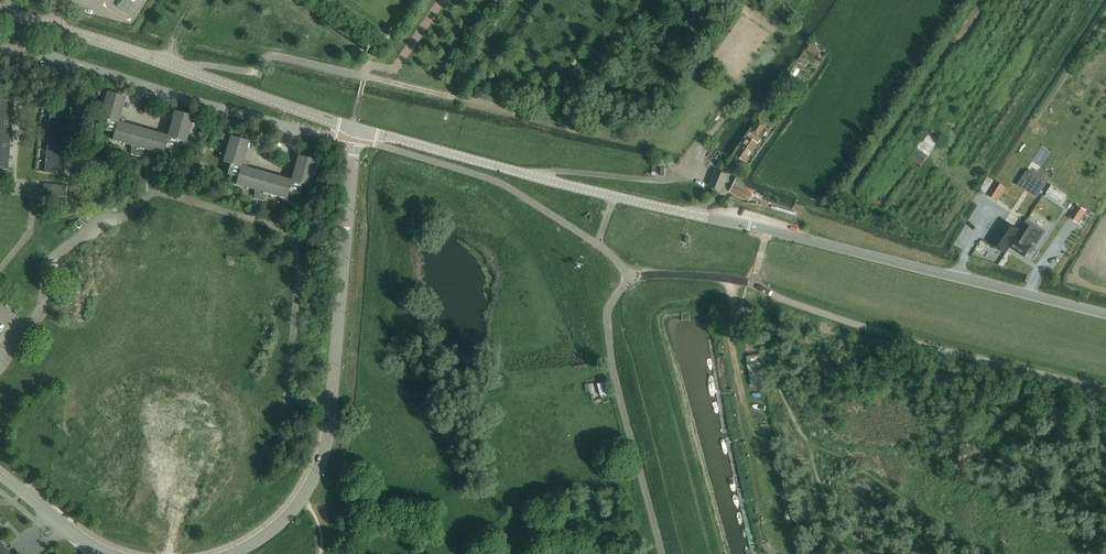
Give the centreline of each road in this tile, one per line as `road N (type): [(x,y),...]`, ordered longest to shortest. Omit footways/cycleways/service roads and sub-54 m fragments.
road 1 (unclassified): [(353,128),(1105,313)]
road 2 (unclassified): [(0,362),(42,307),(55,257),(100,220),(122,217),(160,193),(283,232),(300,260),(289,393),(331,403)]
road 3 (unclassified): [(353,128),(0,10)]
road 4 (residential): [(312,132),(0,42)]
road 5 (unclassified): [(353,128),(331,403)]
road 6 (unclassified): [(331,403),(322,461),(303,497),(270,532),(232,553)]
road 7 (track): [(364,77),(519,112)]
road 8 (unclassified): [(106,553),(0,474)]

